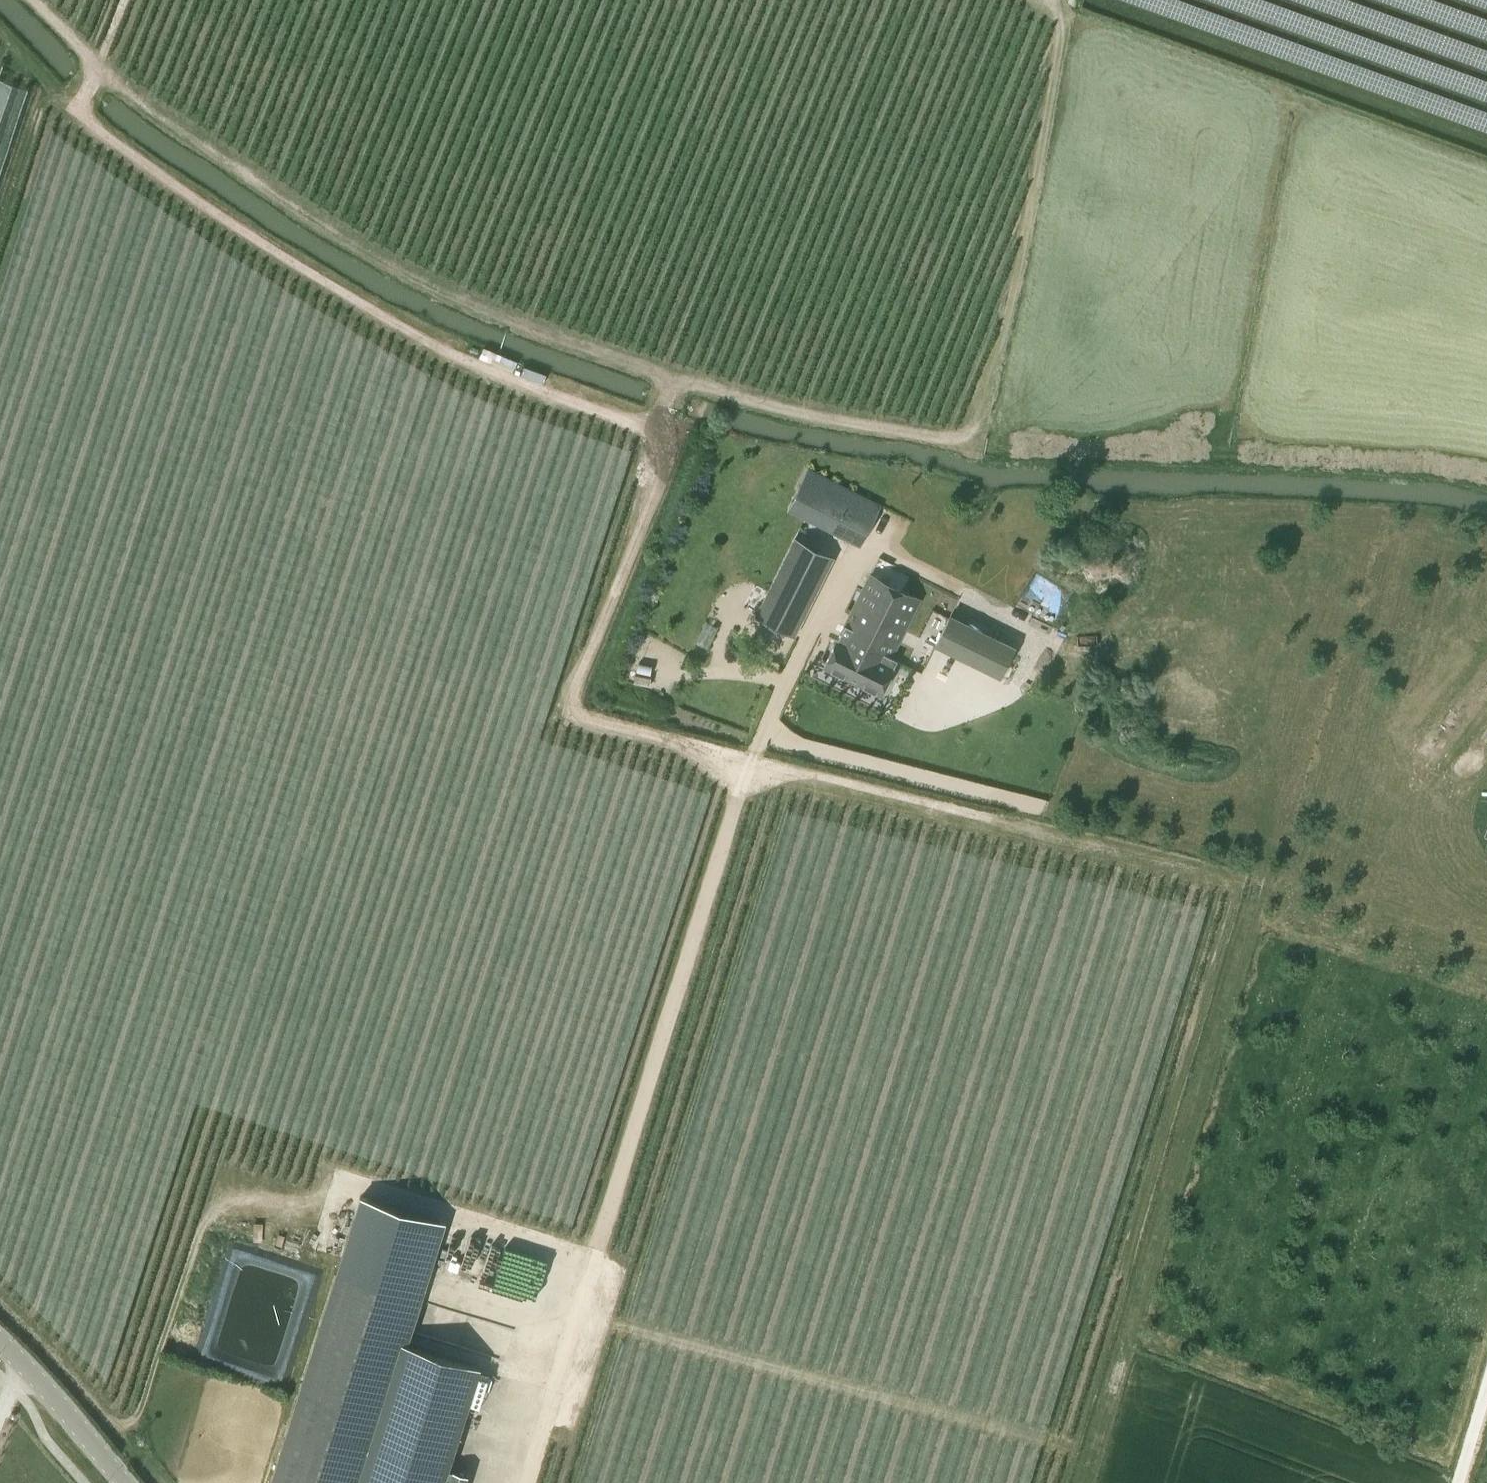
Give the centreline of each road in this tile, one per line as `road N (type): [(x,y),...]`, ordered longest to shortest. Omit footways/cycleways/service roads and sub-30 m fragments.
road 1 (track): [(749,759),(577,710),(573,695),(667,461),(663,441),(653,430),(464,360),(368,307),(228,220),(73,109),(99,67),(124,0)]
road 2 (tertiary): [(127,1482),(0,1346)]

